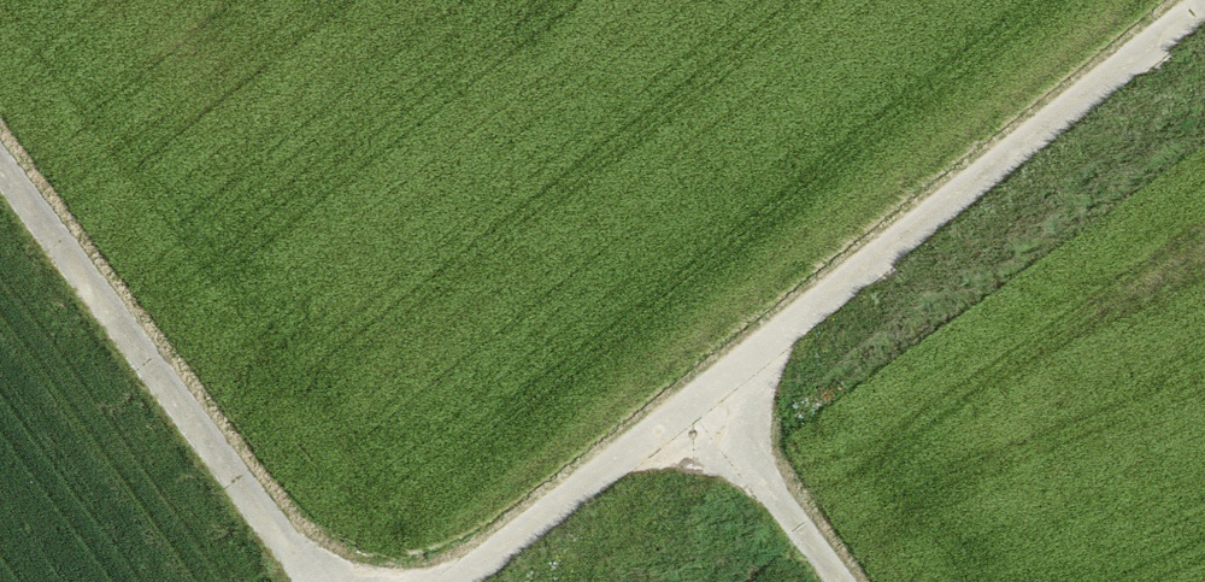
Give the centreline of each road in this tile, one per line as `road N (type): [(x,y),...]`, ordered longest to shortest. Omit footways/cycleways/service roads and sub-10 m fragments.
road 1 (track): [(451,581),(682,415),(1204,7)]
road 2 (track): [(295,581),(0,199)]
road 3 (track): [(682,415),(819,581)]

